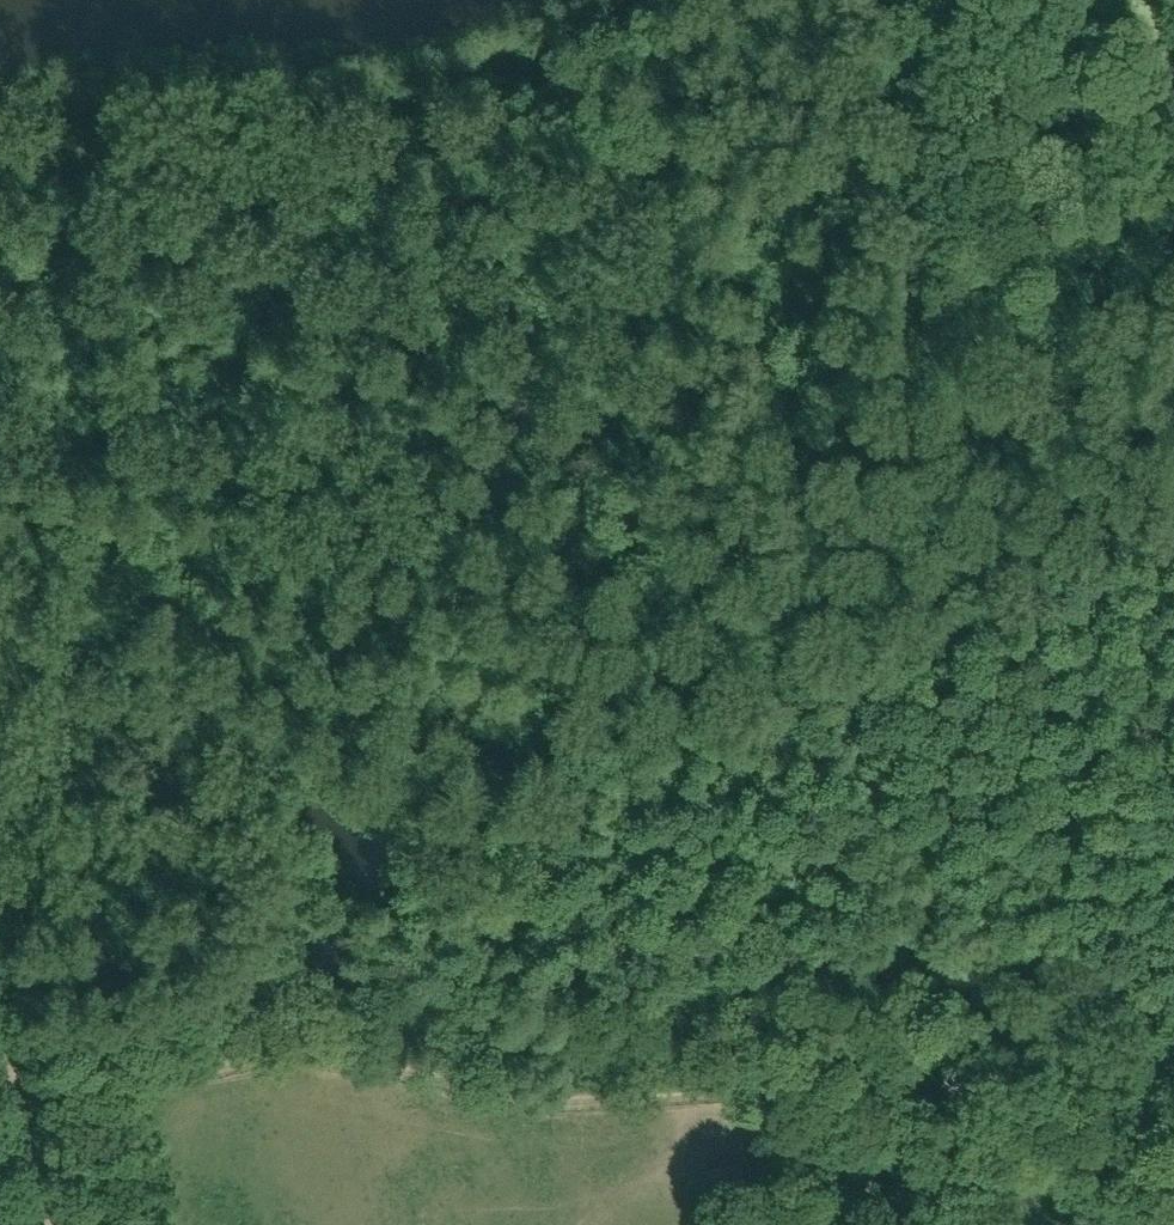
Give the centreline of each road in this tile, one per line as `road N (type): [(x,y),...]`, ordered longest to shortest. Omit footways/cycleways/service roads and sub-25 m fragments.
road 1 (unclassified): [(0,975),(66,1224)]

